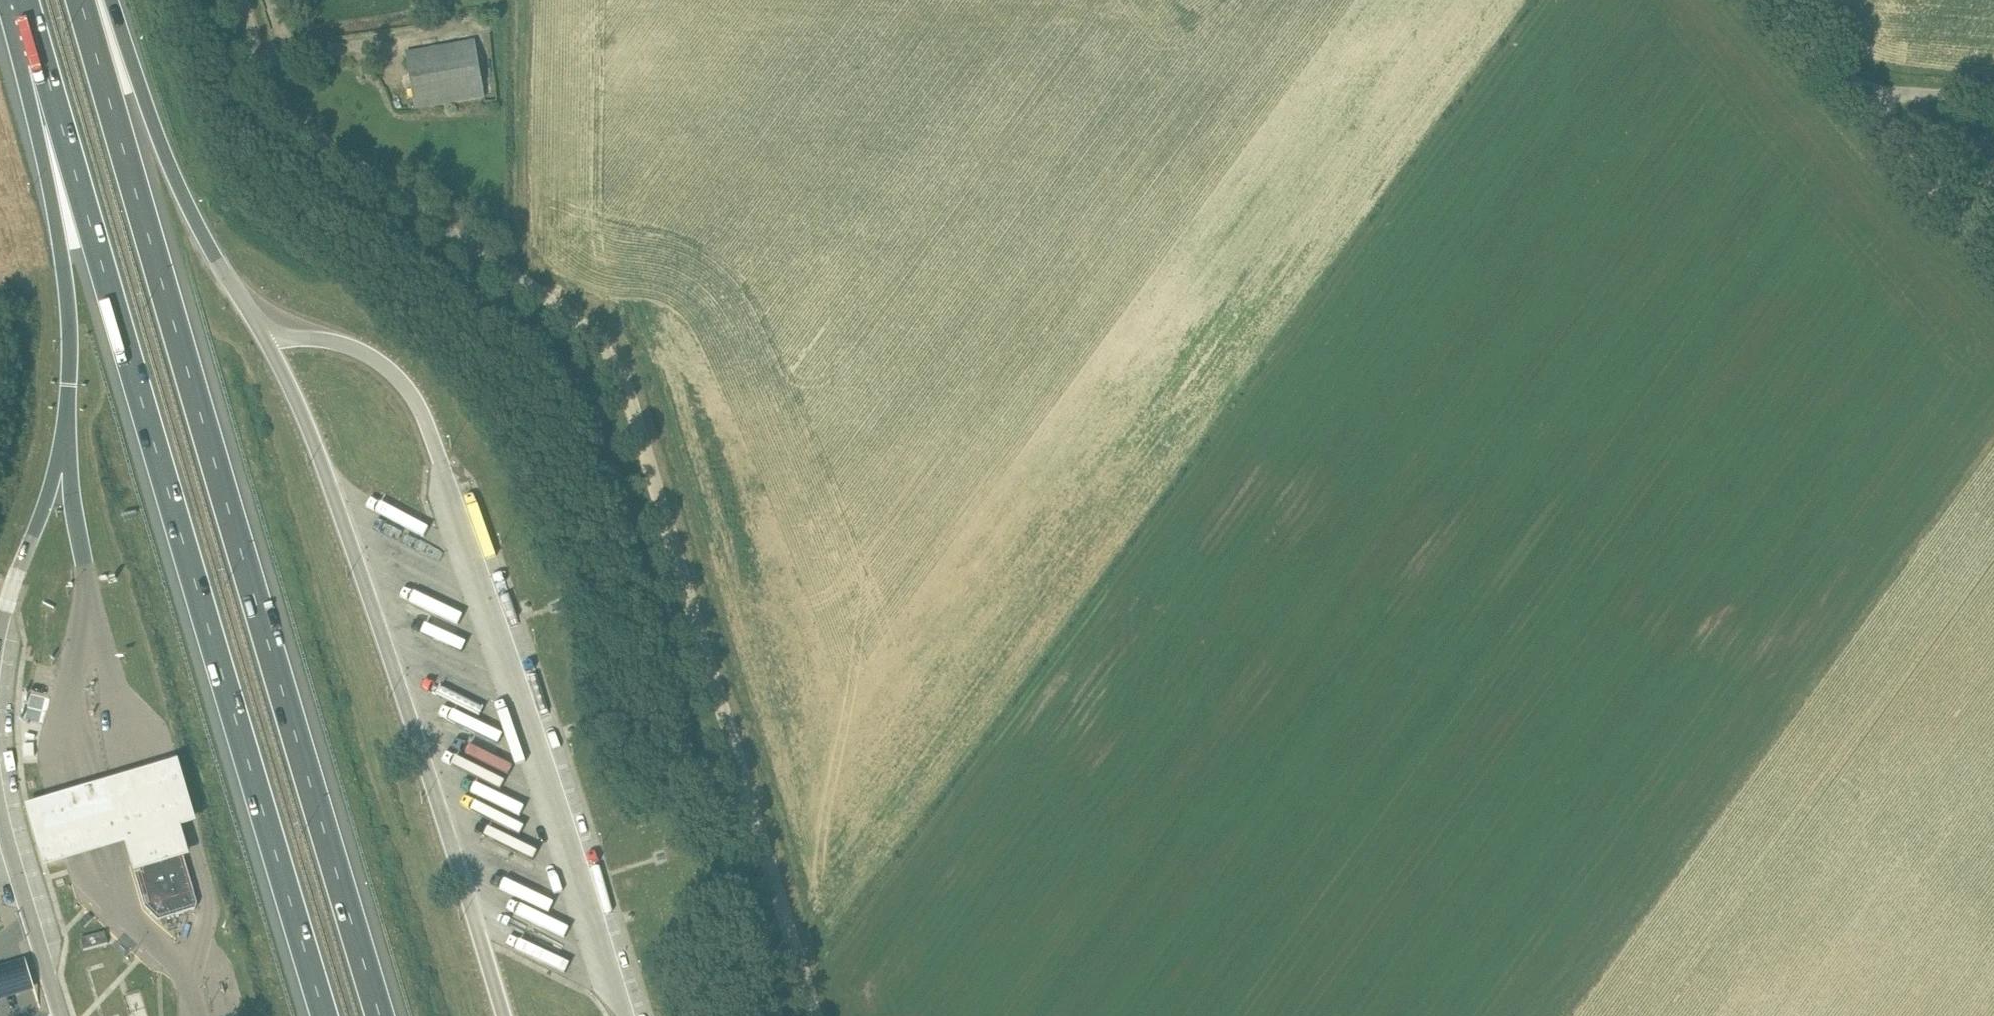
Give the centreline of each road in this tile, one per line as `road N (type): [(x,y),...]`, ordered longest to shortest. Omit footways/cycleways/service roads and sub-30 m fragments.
road 1 (unclassified): [(824,1015),(611,354),(281,109),(243,0)]
road 2 (motorway): [(381,1015),(81,0)]
road 3 (motorway): [(27,14),(326,1015)]
road 4 (motorway): [(27,14),(41,150),(70,296),(71,390)]
road 5 (motorway): [(249,308),(163,150),(104,0)]
road 6 (unclassified): [(1993,252),(1858,97)]
road 7 (unclassified): [(1993,99),(1858,97)]
road 8 (unclassified): [(1858,97),(1773,0)]

